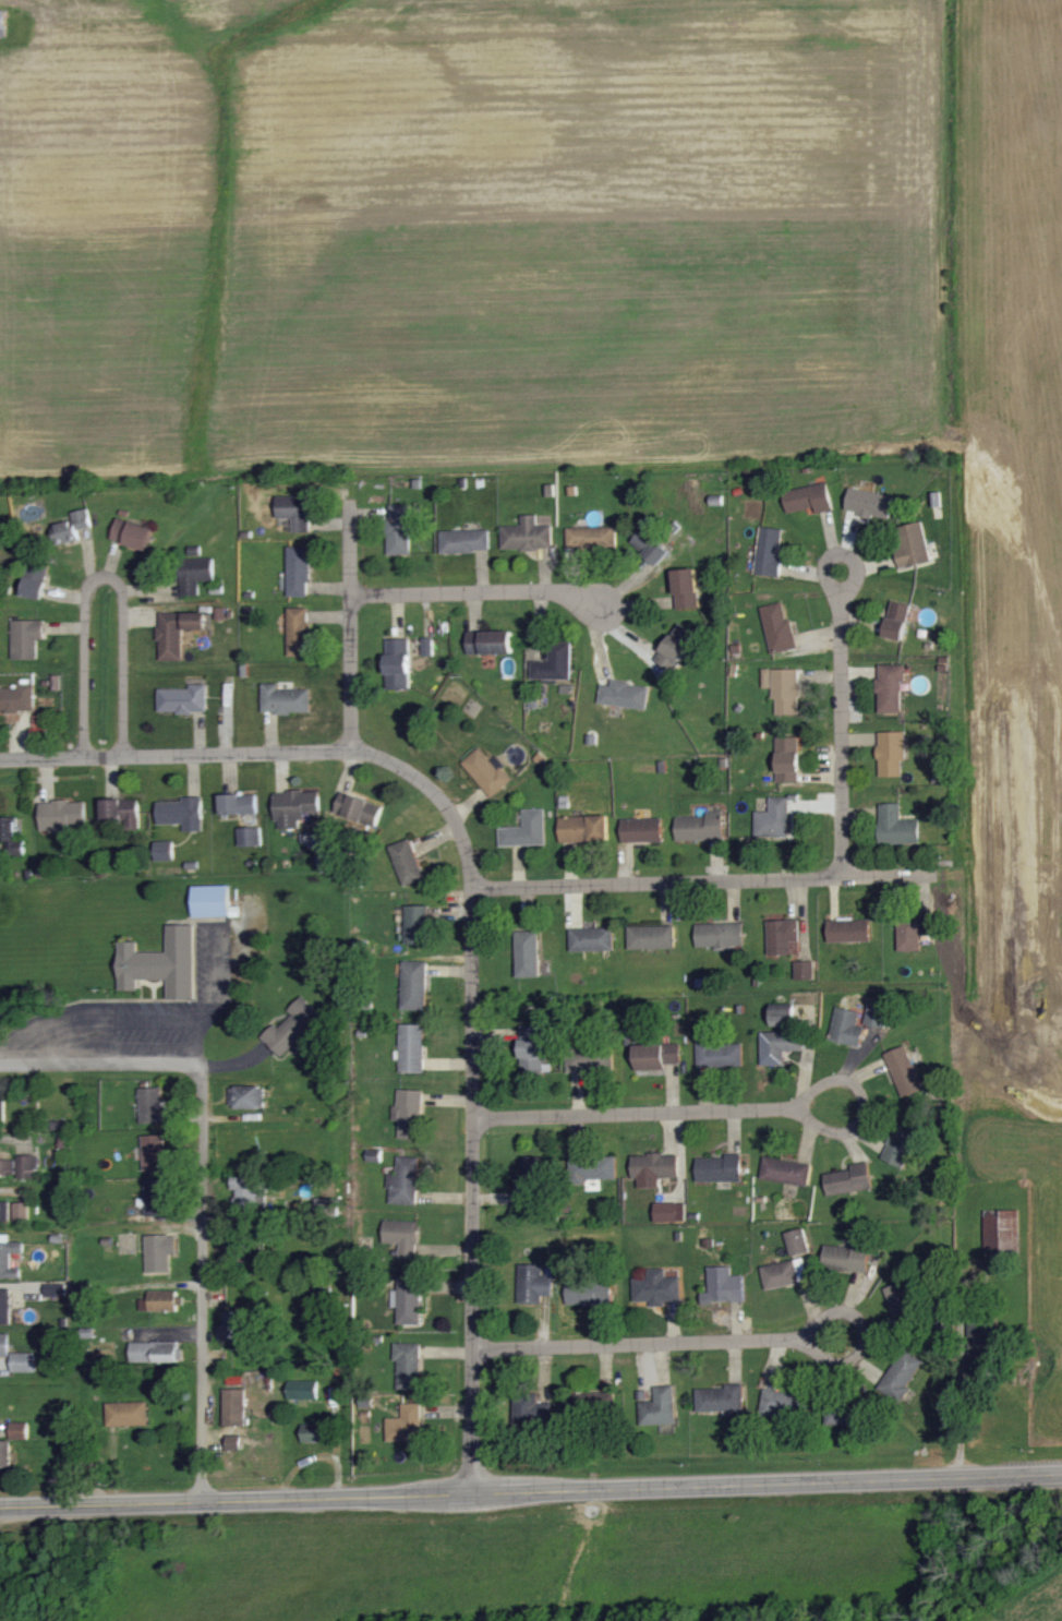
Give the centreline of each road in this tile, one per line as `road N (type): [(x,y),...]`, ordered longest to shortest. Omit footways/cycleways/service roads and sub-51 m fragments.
road 1 (residential): [(0,758),(352,749),(414,773),(449,808),(470,851),(474,889),(476,1491)]
road 2 (tertiary): [(0,1504),(1061,1475)]
road 3 (residential): [(201,1499),(200,1068),(0,1057)]
road 4 (residential): [(475,1348),(788,1335),(846,1360),(865,1340),(854,1309),(836,1306),(788,1335)]
road 5 (residential): [(474,1116),(795,1106),(848,1128),(862,1118),(866,1102),(846,1073),(830,1076),(795,1106)]
road 6 (residential): [(941,870),(474,889)]
road 7 (residential): [(843,875),(842,592),(857,568),(854,555),(840,553),(824,574),(842,592)]
road 8 (residential): [(125,755),(123,592),(102,573),(86,596),(85,756)]
road 9 (residential): [(565,591),(607,591),(619,613),(612,622),(593,621),(565,591),(352,592)]
road 10 (residential): [(352,499),(352,749)]

